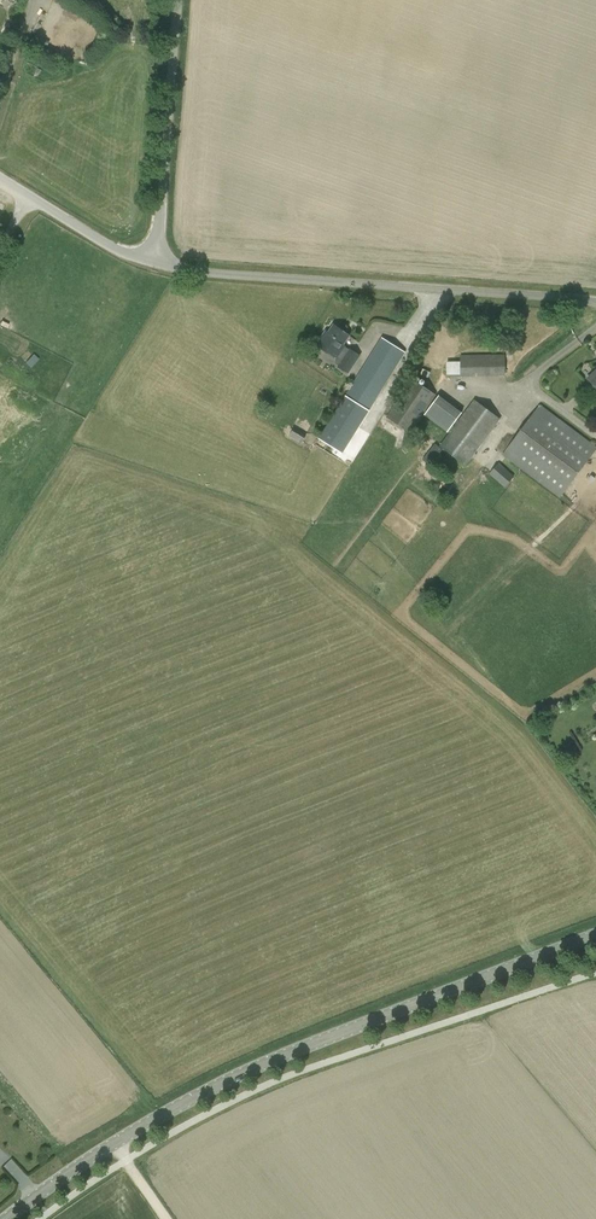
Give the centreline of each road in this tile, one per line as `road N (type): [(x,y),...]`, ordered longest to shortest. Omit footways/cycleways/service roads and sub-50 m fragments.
road 1 (tertiary): [(6,1218),(93,1155),(228,1080),(595,935)]
road 2 (unclassified): [(157,264),(595,301)]
road 3 (unclassified): [(157,264),(178,0)]
road 4 (unclassified): [(0,177),(118,250),(157,264)]

